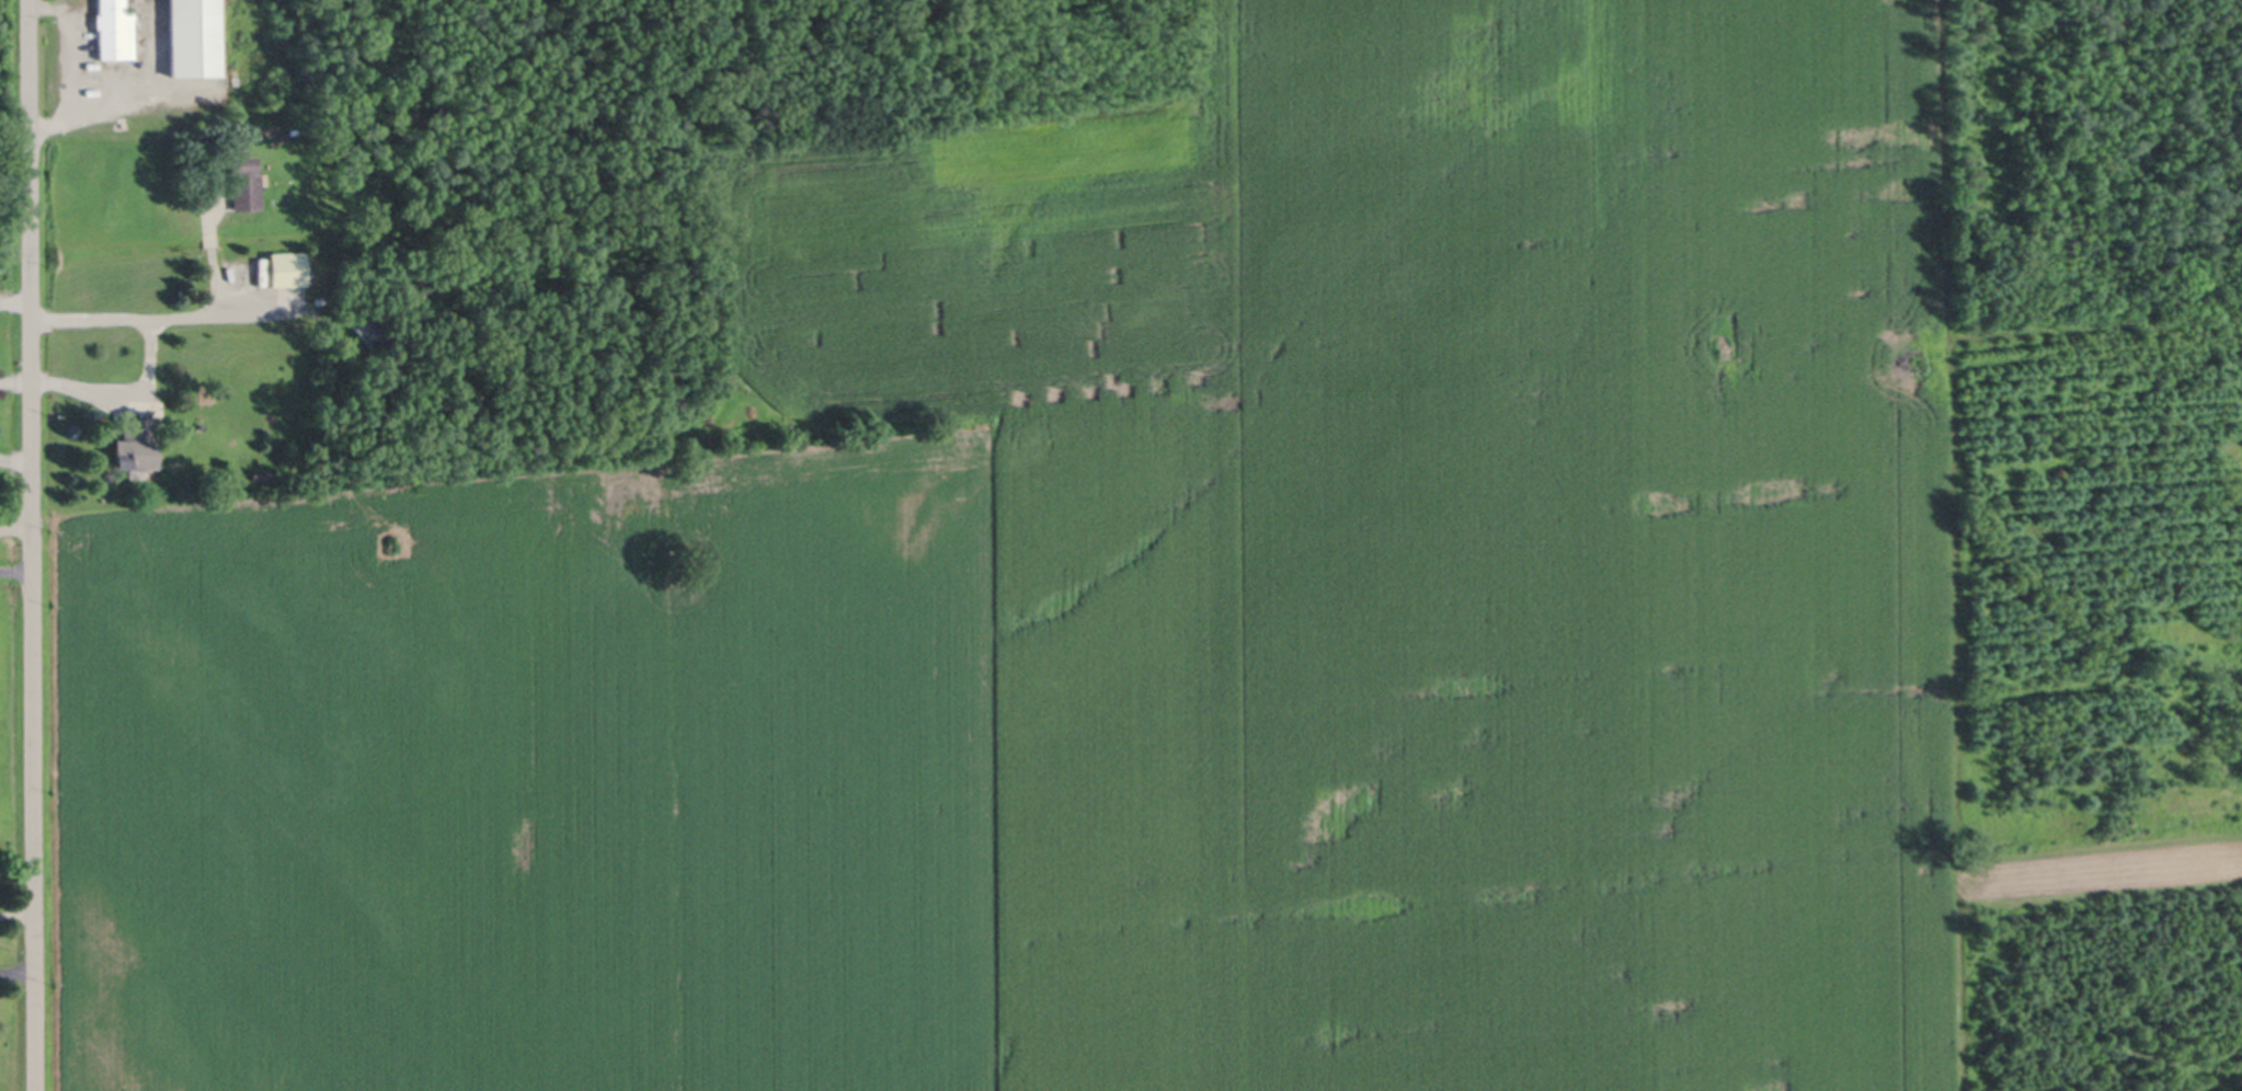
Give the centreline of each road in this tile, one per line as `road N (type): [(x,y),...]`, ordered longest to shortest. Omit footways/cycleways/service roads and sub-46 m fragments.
road 1 (residential): [(33,1090),(27,0)]

